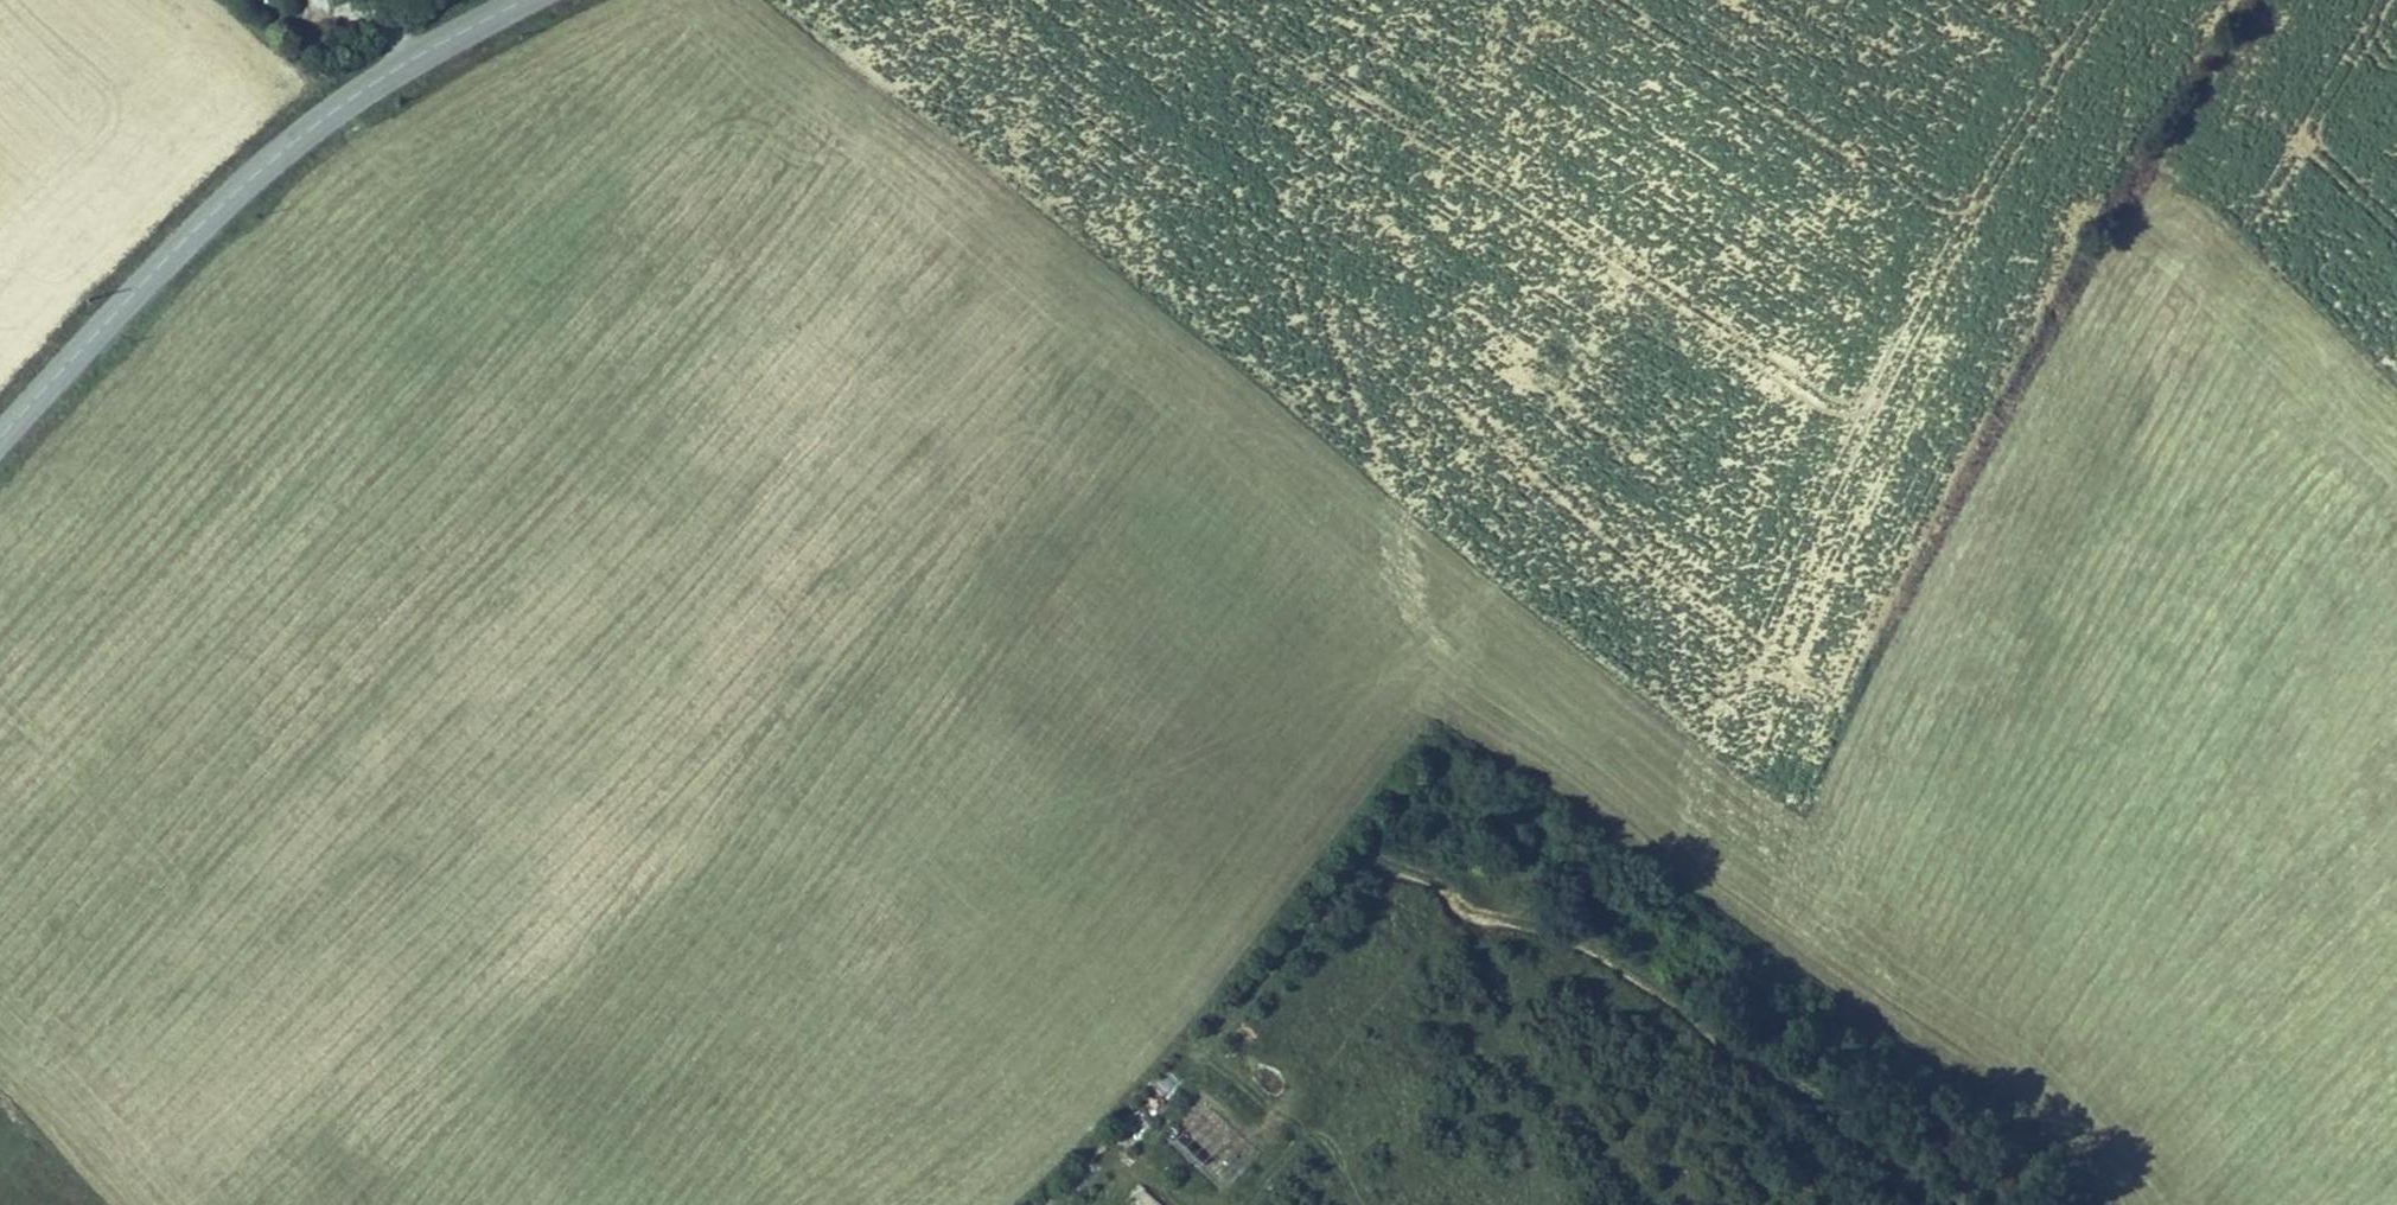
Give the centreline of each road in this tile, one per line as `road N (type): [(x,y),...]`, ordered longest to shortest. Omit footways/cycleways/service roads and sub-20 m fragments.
road 1 (secondary): [(0,440),(202,228),(363,88),(527,0)]

